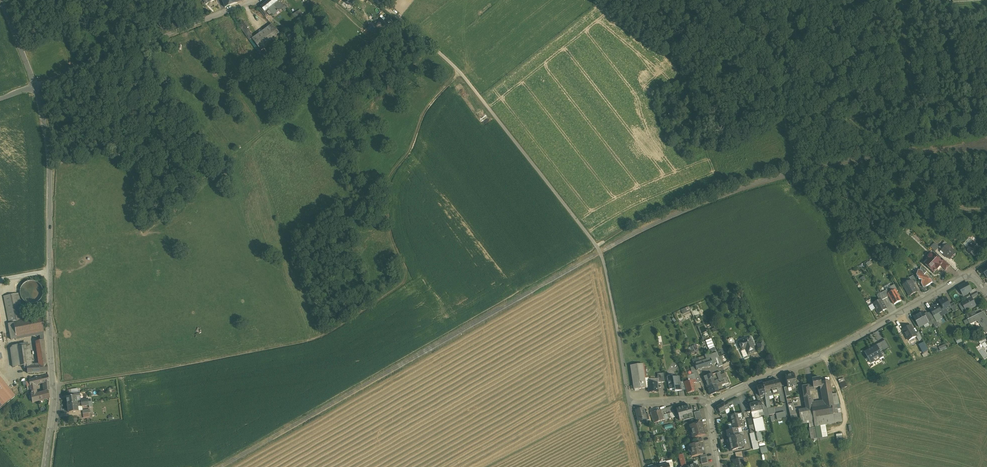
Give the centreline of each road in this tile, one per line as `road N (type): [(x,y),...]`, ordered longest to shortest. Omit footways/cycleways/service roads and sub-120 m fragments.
road 1 (track): [(54,383),(301,342),(402,283),(389,177),(433,100),(460,72)]
road 2 (track): [(384,9),(460,72),(600,252),(646,466)]
road 3 (tertiary): [(45,466),(54,383),(50,166),(35,86)]
road 4 (residential): [(710,408),(971,276)]
road 5 (unclassified): [(35,86),(259,0)]
road 6 (track): [(596,246),(713,191),(797,164)]
road 7 (track): [(797,164),(758,0)]
road 8 (track): [(912,306),(882,254),(806,186)]

